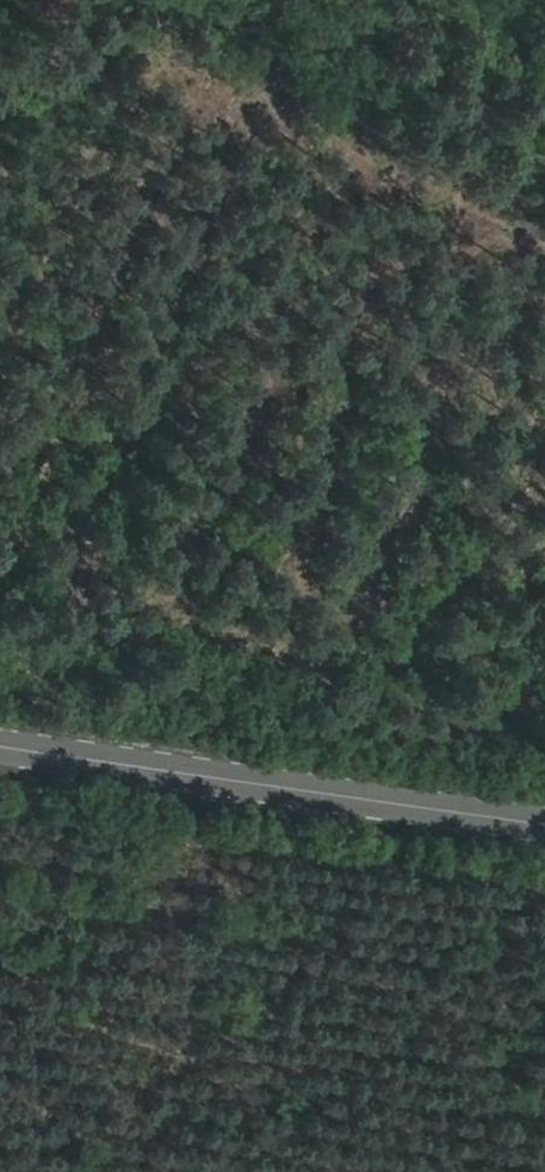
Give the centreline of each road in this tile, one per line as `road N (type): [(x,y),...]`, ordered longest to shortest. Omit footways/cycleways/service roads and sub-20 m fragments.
road 1 (secondary): [(0,746),(544,828)]

